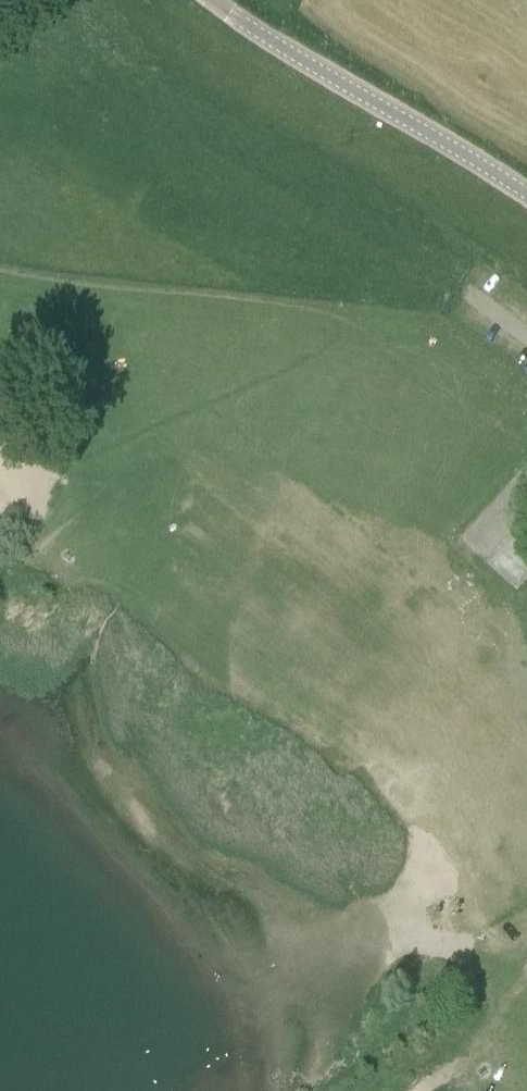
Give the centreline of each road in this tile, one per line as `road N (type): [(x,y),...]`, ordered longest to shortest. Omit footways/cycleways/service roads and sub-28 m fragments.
road 1 (tertiary): [(526,205),(198,0)]

